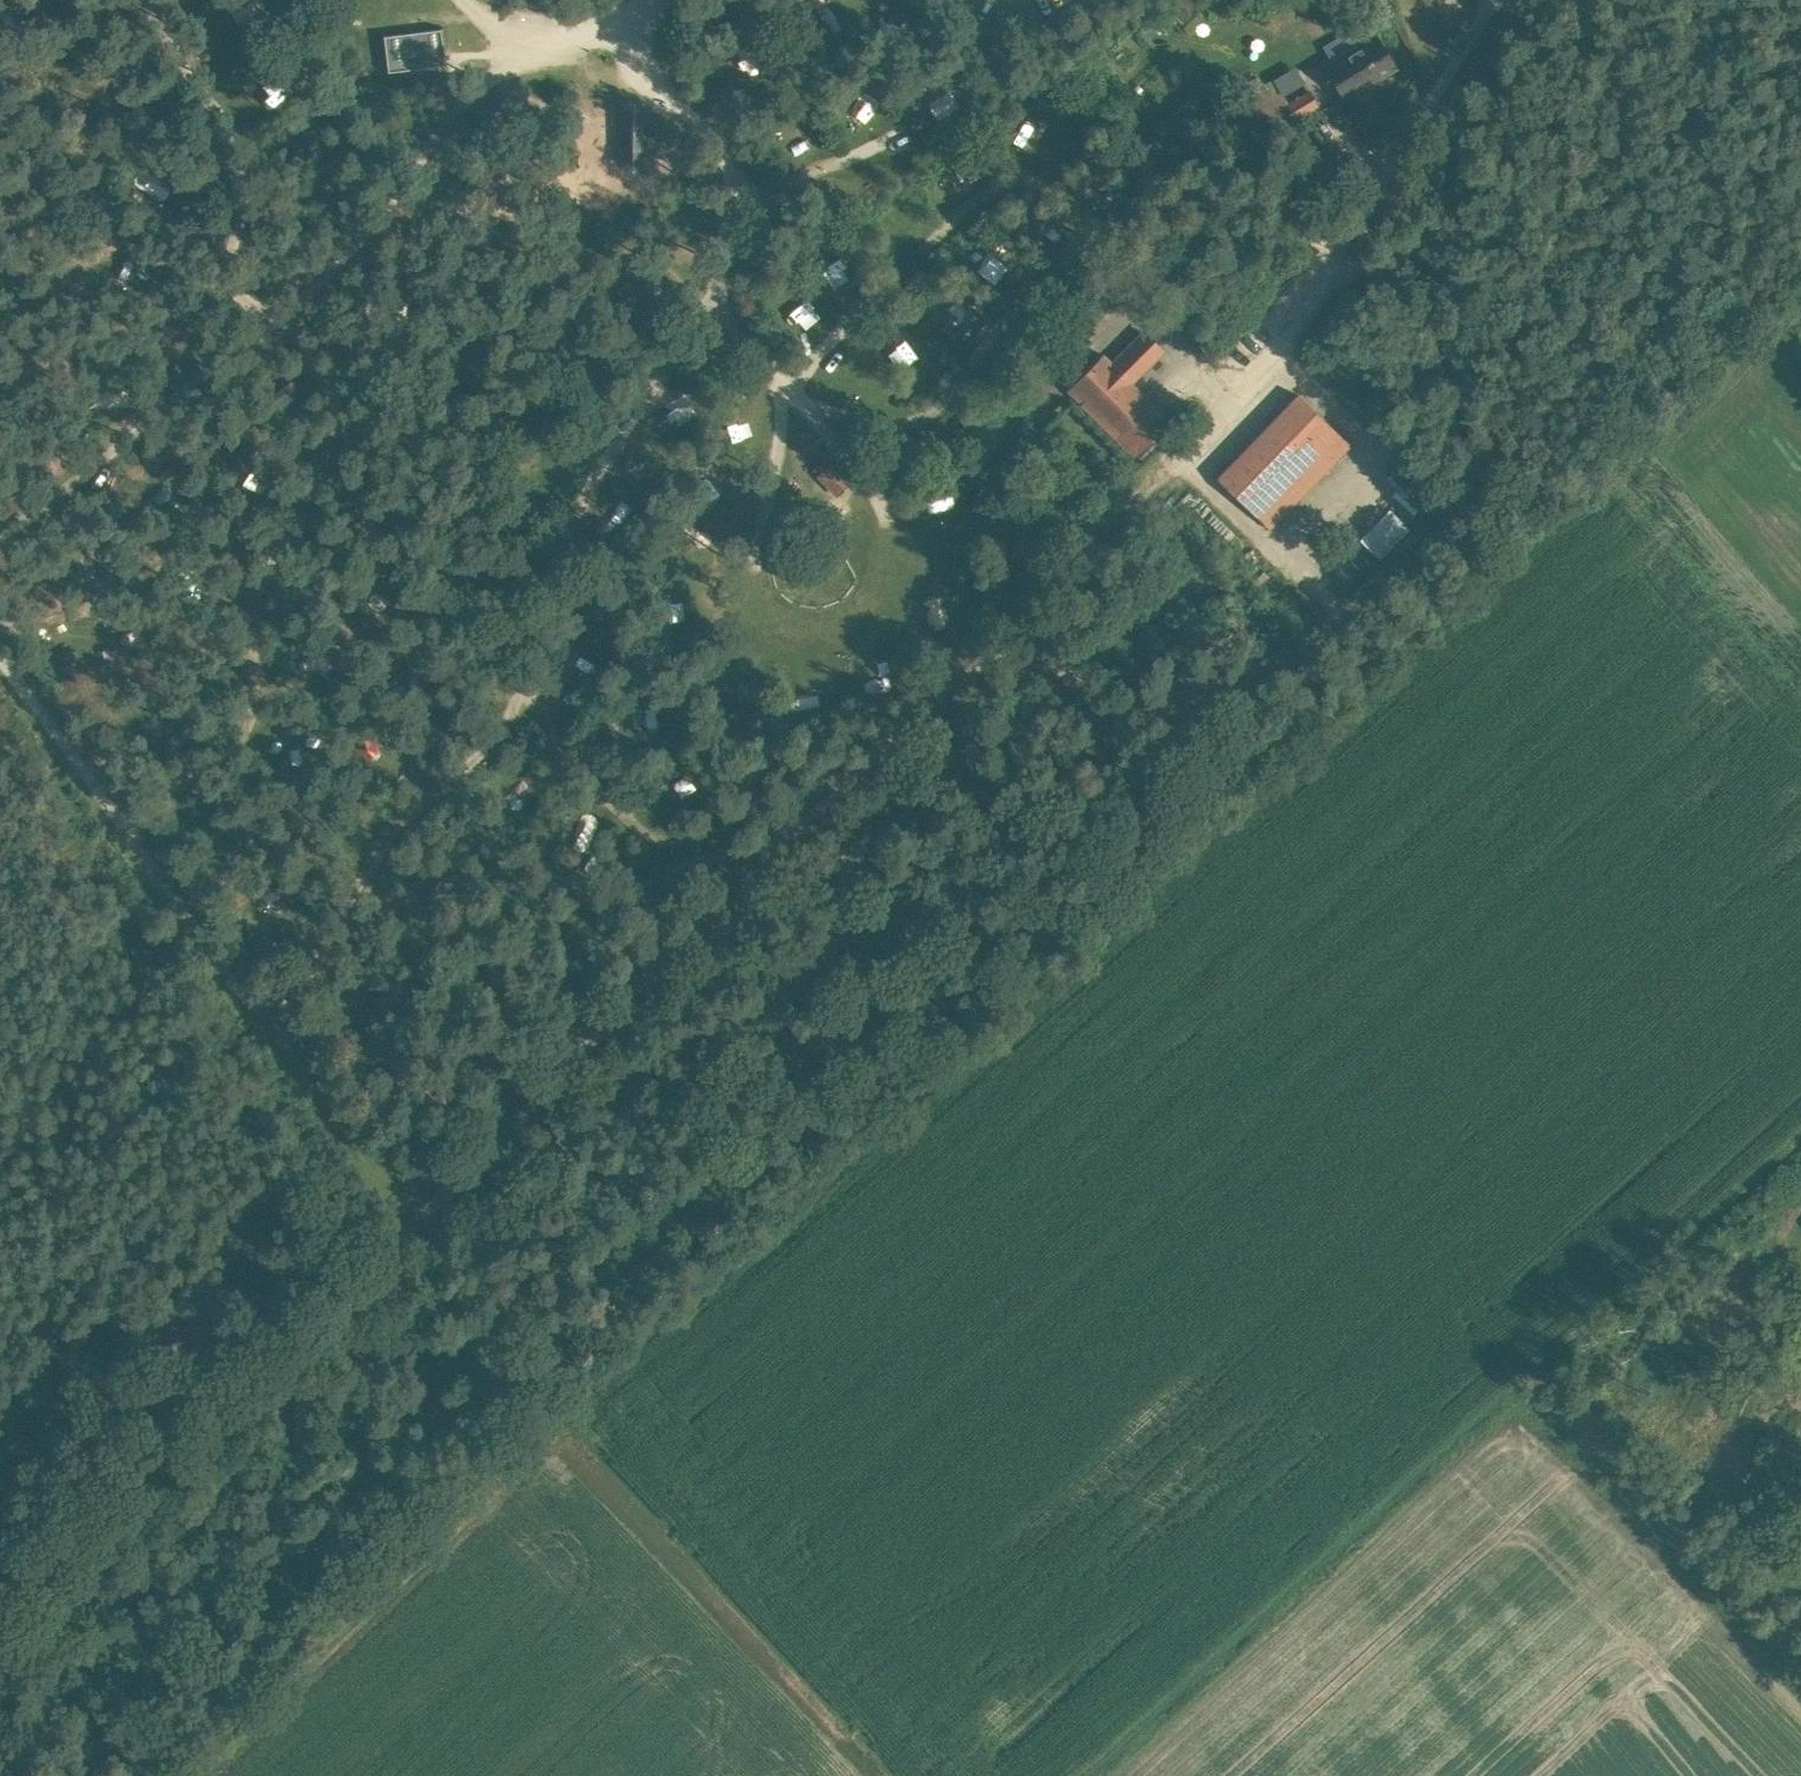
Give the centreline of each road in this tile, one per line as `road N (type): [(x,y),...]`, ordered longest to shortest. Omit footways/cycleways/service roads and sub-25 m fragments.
road 1 (track): [(0,1644),(342,1297),(1012,666),(1047,665),(1136,716),(1250,686),(1407,571),(1458,487),(1463,382),(1418,287),(1389,174)]
road 2 (track): [(415,1227),(0,655)]
road 3 (track): [(1161,461),(1279,348),(1492,0)]

